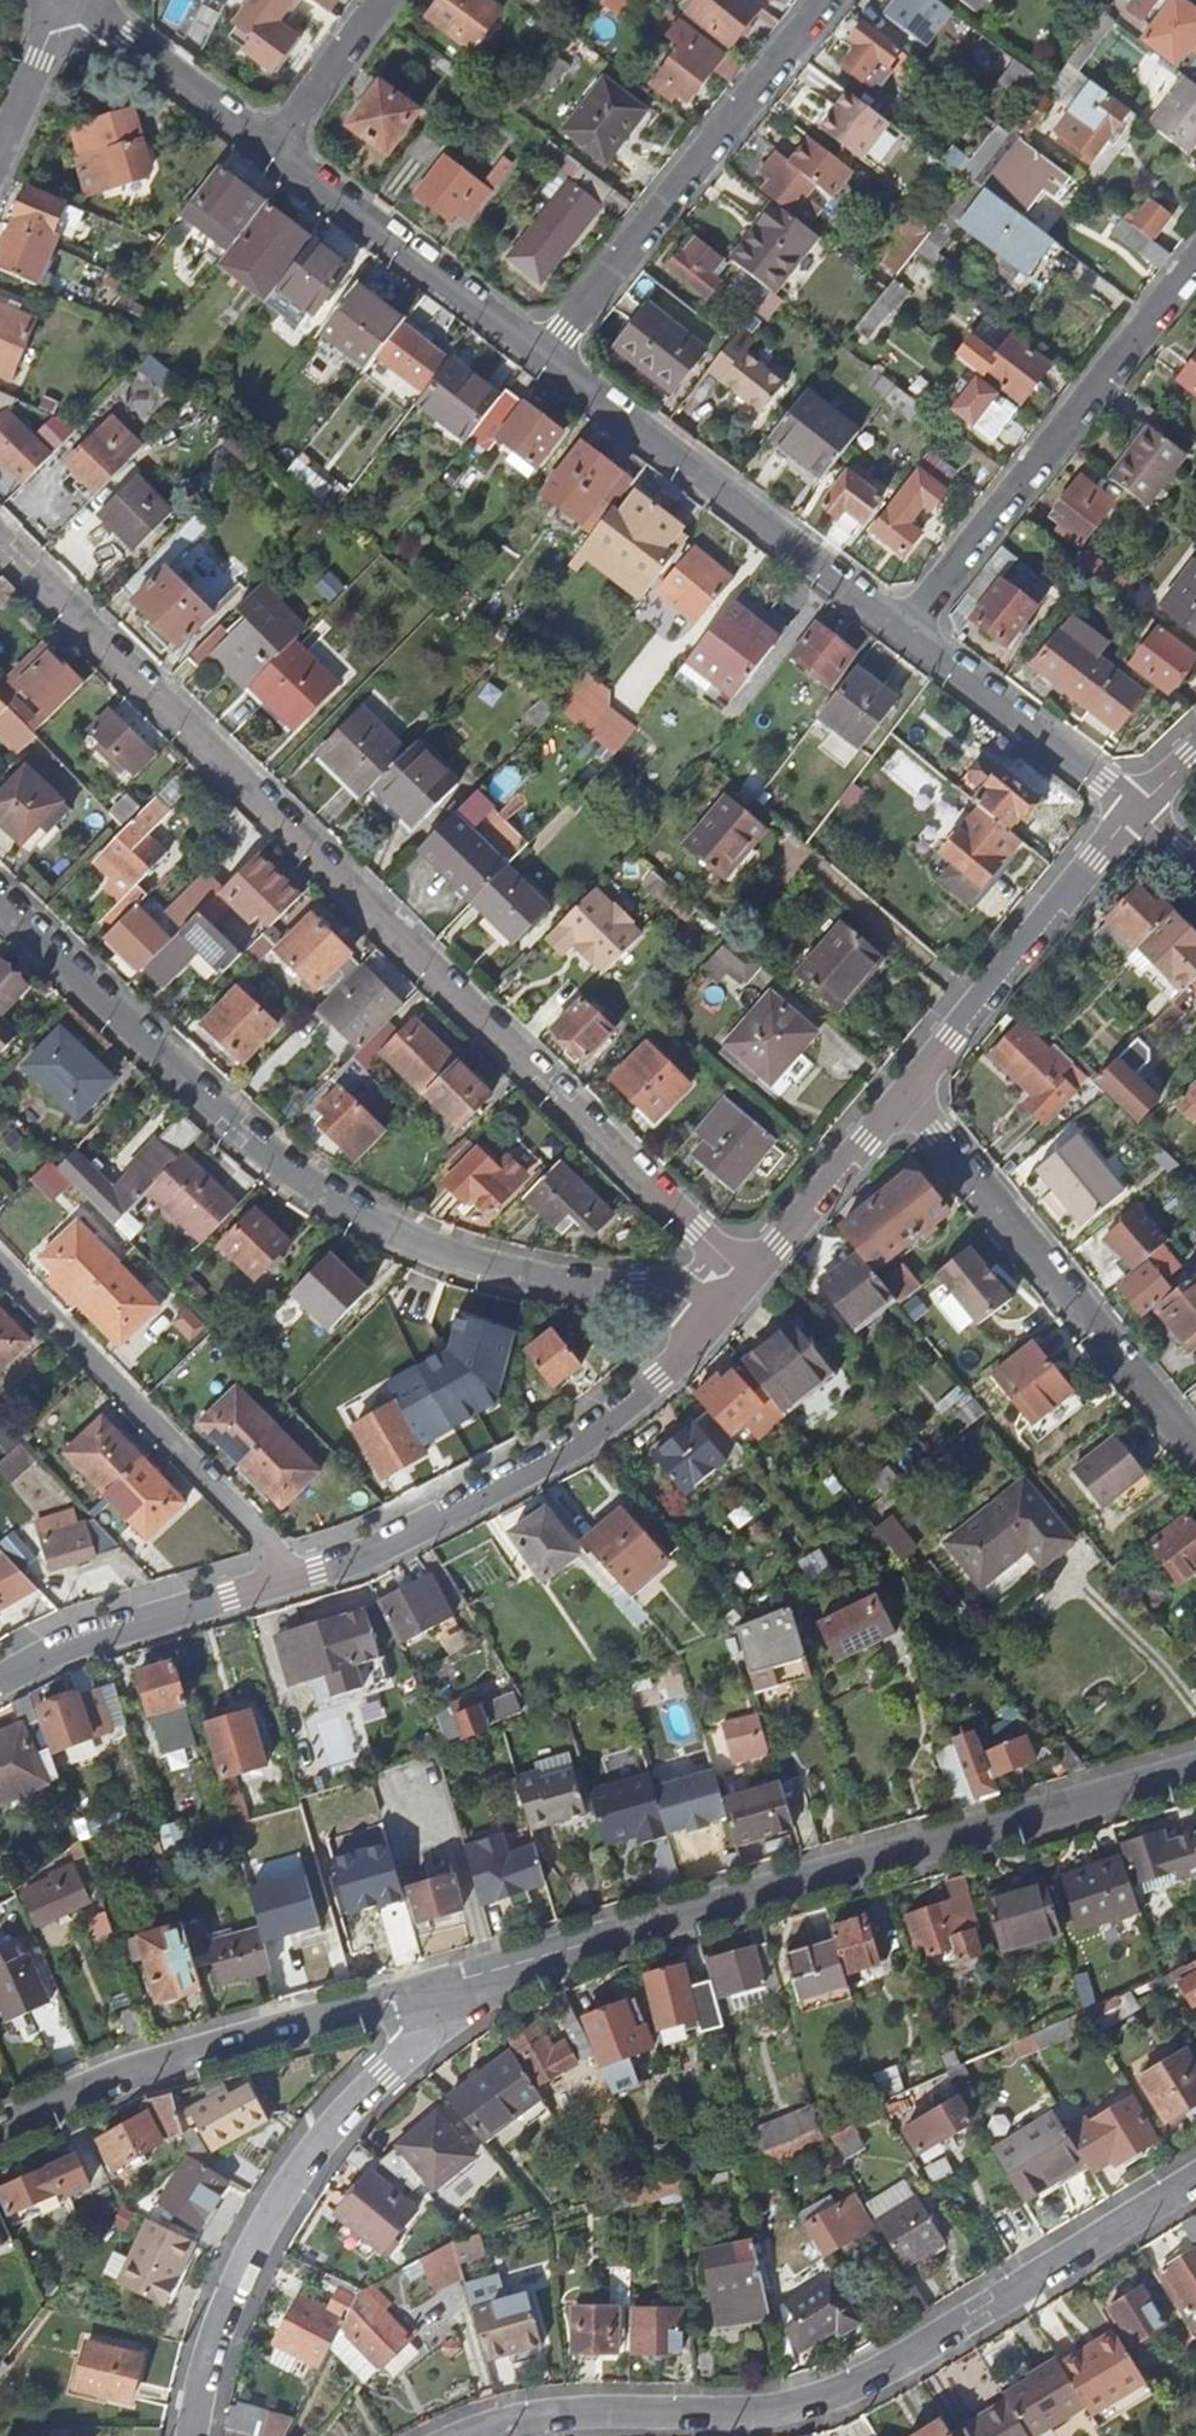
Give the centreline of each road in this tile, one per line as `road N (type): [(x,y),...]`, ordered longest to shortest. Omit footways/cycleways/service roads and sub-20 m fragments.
road 1 (residential): [(0,544),(720,1251)]
road 2 (unclassified): [(681,1294),(658,1282),(520,1275),(383,1229),(262,1148),(0,900)]
road 3 (tertiary): [(1195,1771),(438,1987)]
road 4 (unclassified): [(474,2435),(529,2420),(718,2415),(829,2399),(1195,2179)]
road 5 (residential): [(191,2435),(203,2381),(254,2253),(328,2133),(424,2037),(438,1987)]
road 6 (residential): [(289,1574),(356,1554),(582,1435),(668,1365),(714,1312)]
road 7 (residential): [(905,629),(1195,261)]
road 8 (residential): [(901,1090),(1195,1453)]
road 9 (tertiary): [(438,1987),(125,2076),(0,2131)]
road 10 (residential): [(544,355),(827,0)]
road 11 (unclassified): [(544,355),(905,629)]
road 12 (unclassified): [(0,1268),(276,1544),(289,1574)]
road 13 (residential): [(901,1090),(1137,810)]
road 14 (unclassified): [(272,147),(544,355)]
road 15 (residential): [(0,1674),(62,1643),(289,1574)]
road 16 (unclassified): [(905,629),(1137,810)]
road 17 (residential): [(746,1275),(901,1090)]
road 18 (unclassified): [(84,0),(272,147)]
road 19 (residential): [(272,147),(381,0)]
road 20 (unclassified): [(0,146),(65,0)]

